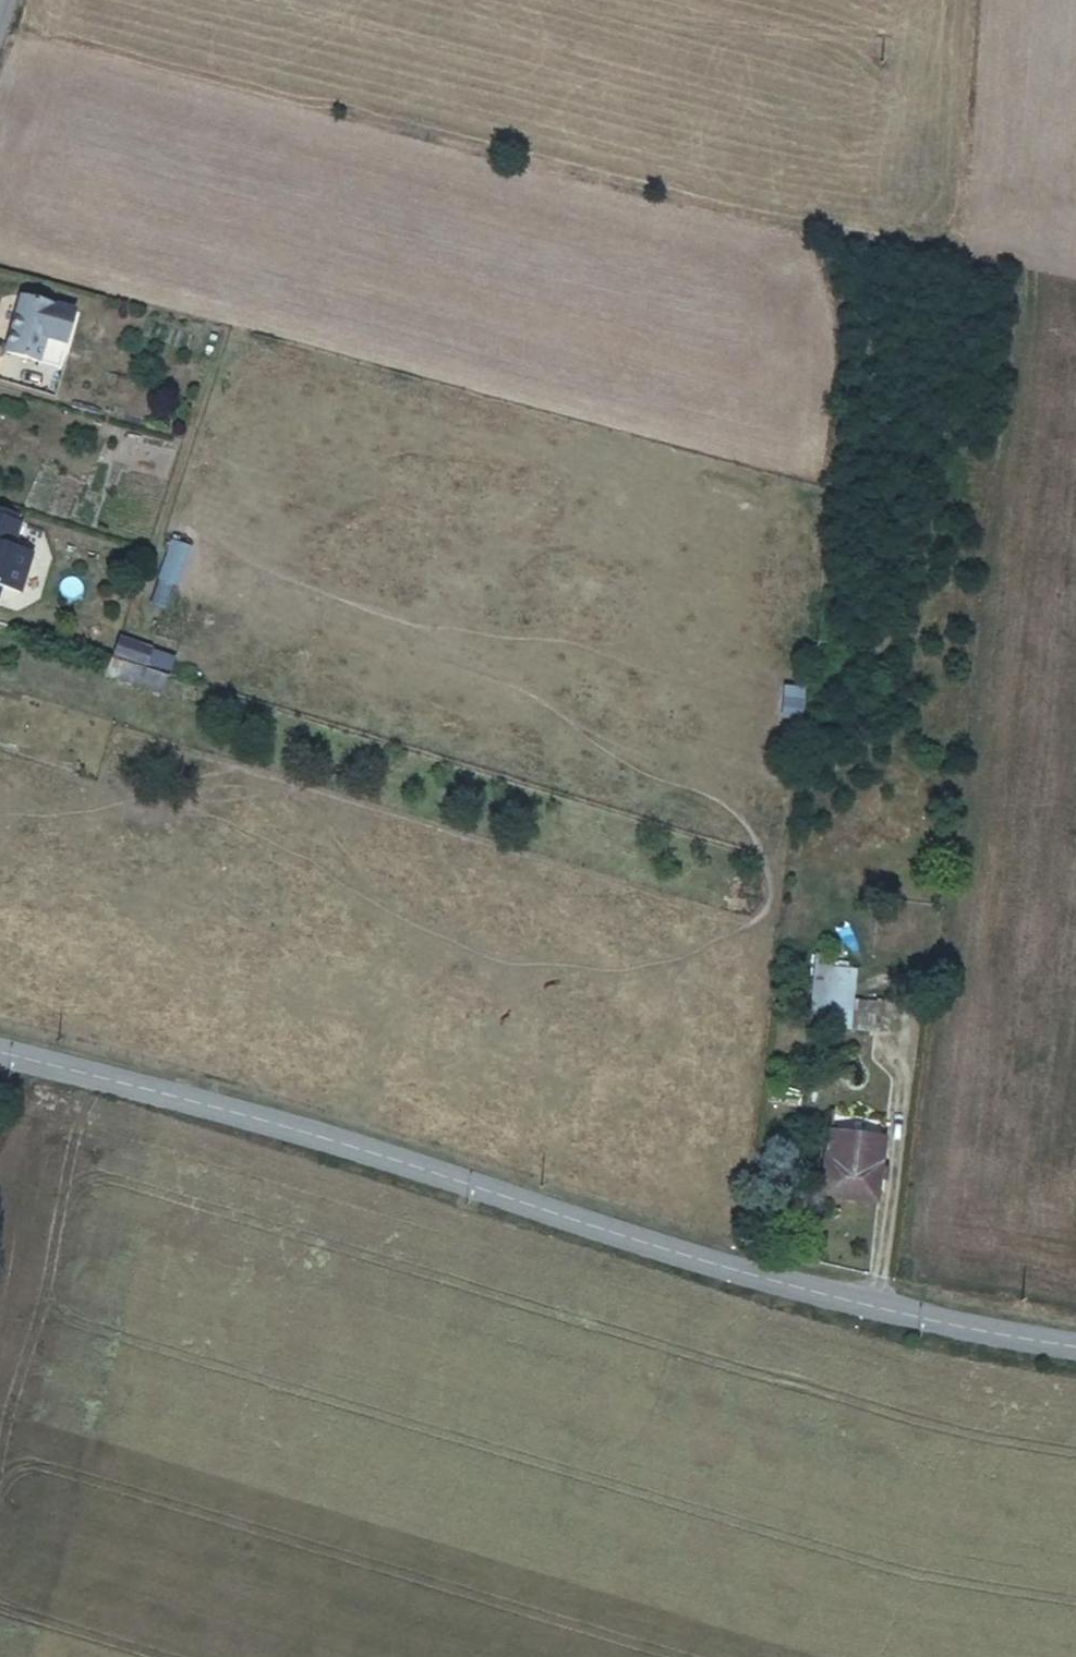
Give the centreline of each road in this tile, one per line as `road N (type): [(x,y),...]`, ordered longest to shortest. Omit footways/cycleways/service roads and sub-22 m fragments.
road 1 (secondary): [(1075,1360),(0,1066)]

